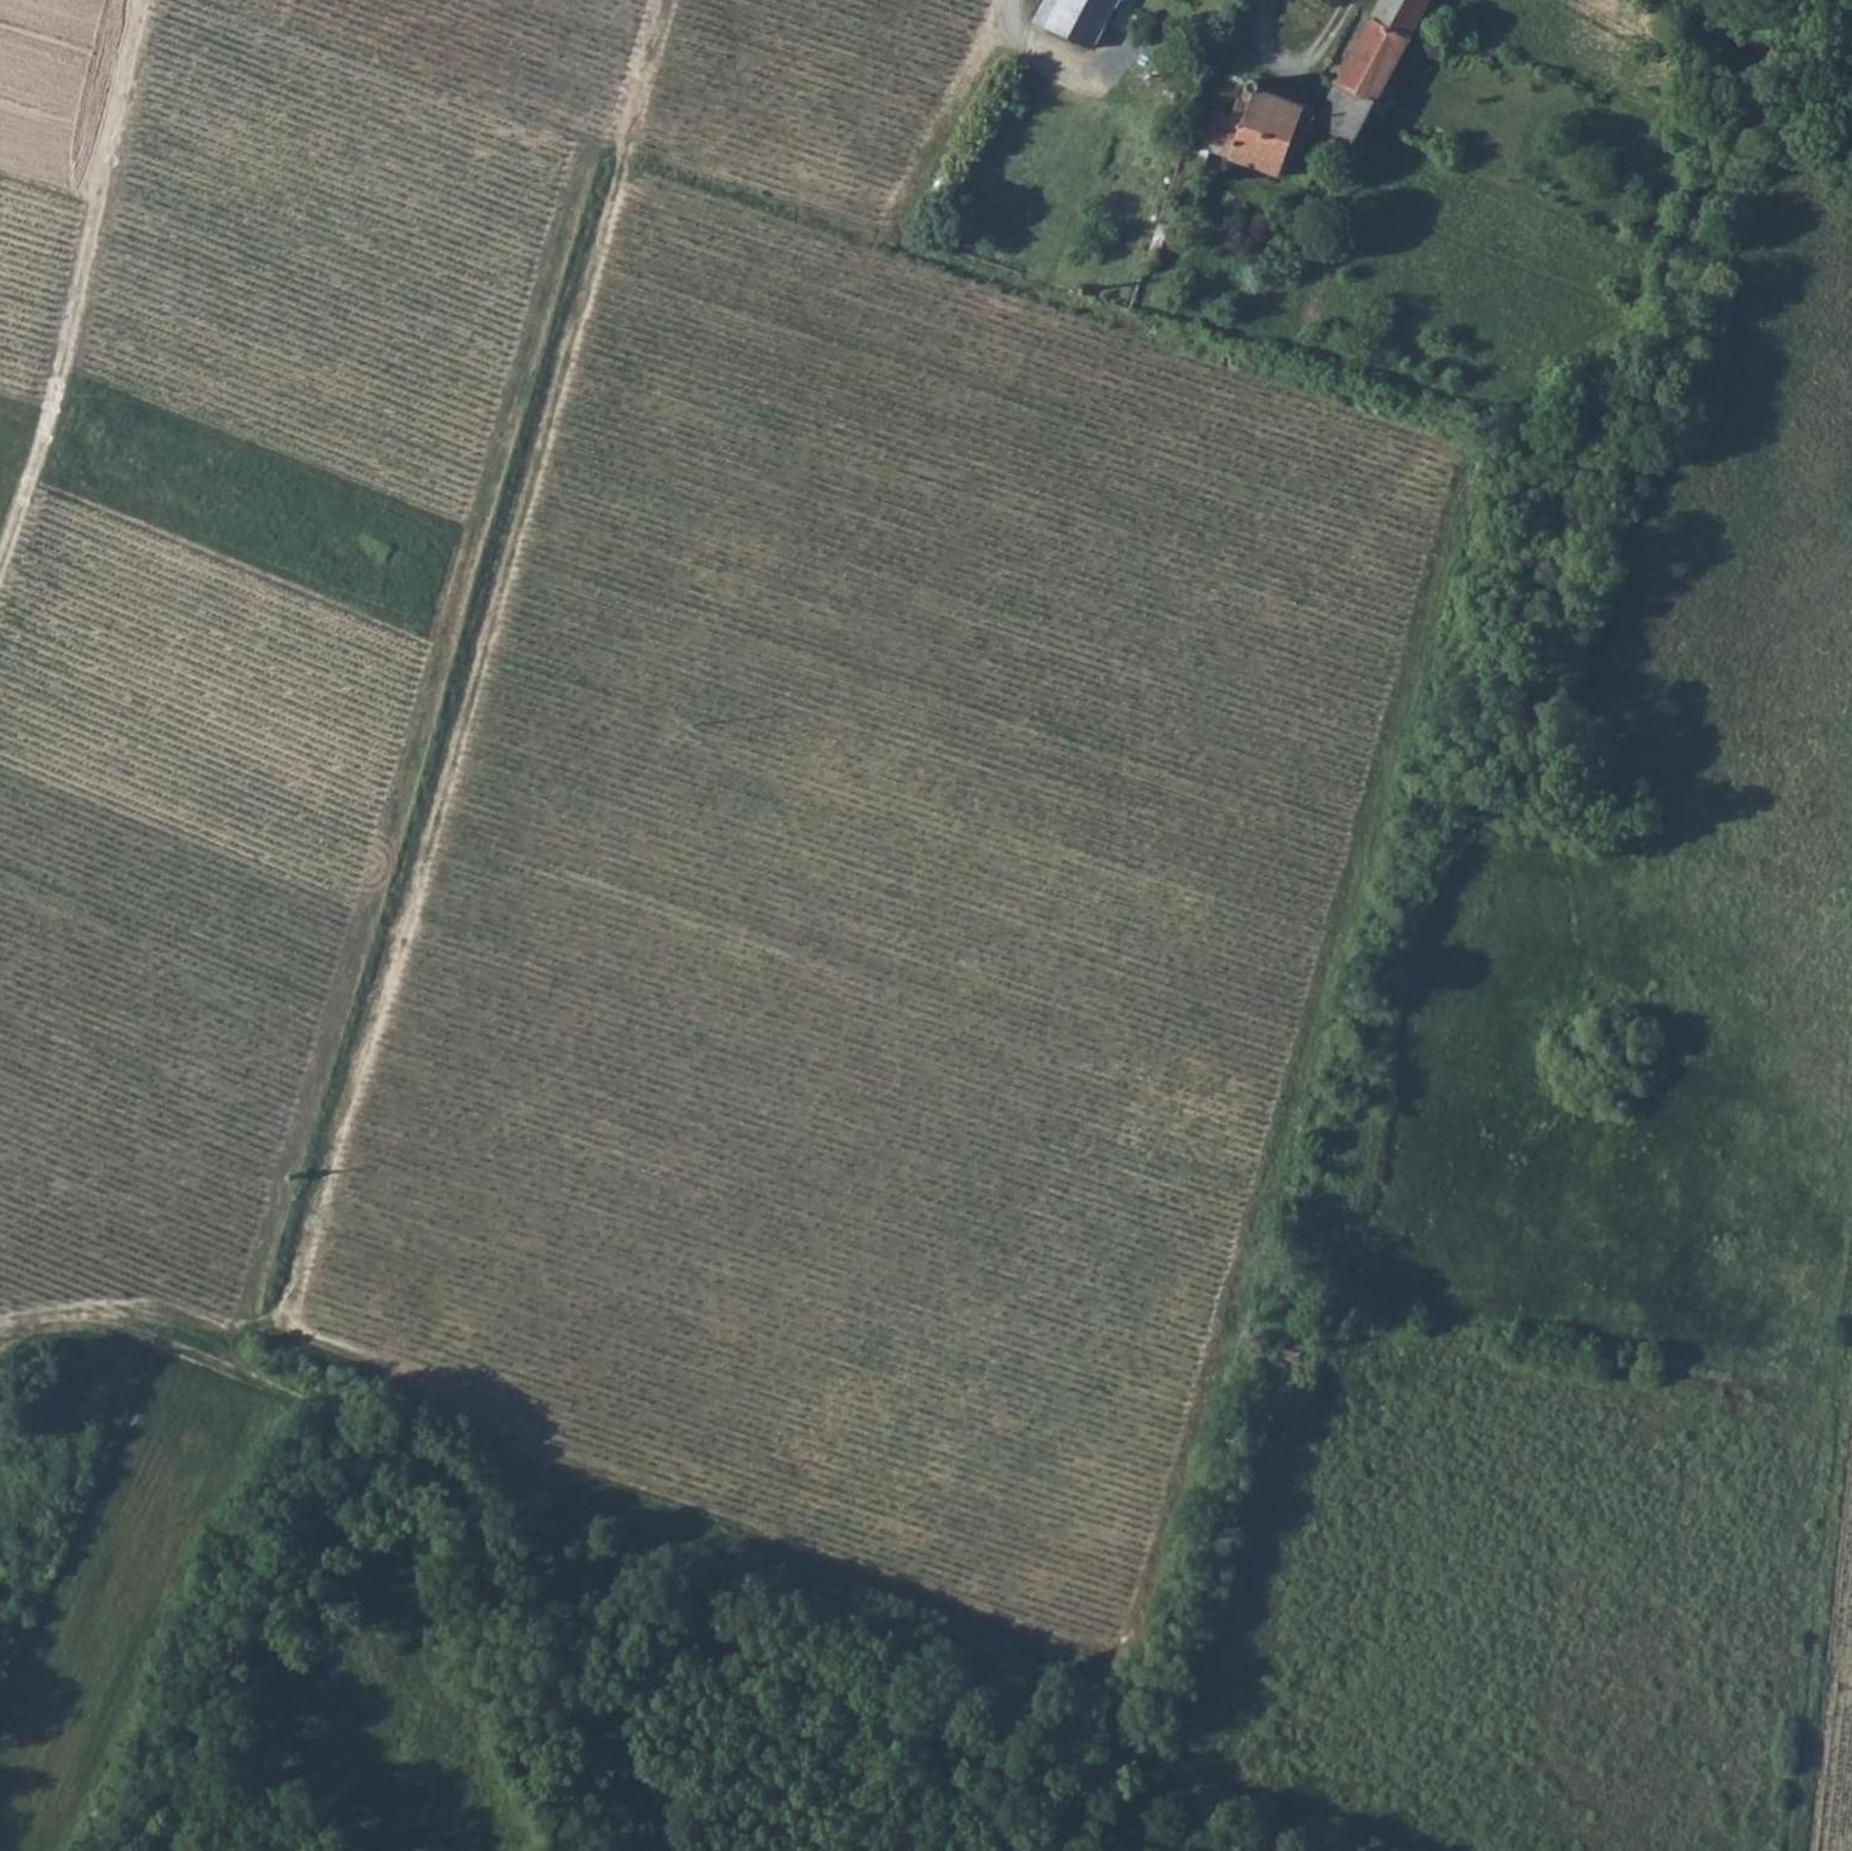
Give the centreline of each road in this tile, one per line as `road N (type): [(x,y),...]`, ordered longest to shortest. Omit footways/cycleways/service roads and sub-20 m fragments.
road 1 (track): [(99,1323),(284,1338),(520,1458),(1086,1658),(1132,1639),(1156,1580),(1472,439)]
road 2 (track): [(284,1338),(668,0)]
road 3 (track): [(569,1850),(517,1718),(501,1592),(479,1524),(419,1443),(99,1323),(0,1329)]
road 4 (track): [(0,574),(34,487),(146,0)]

